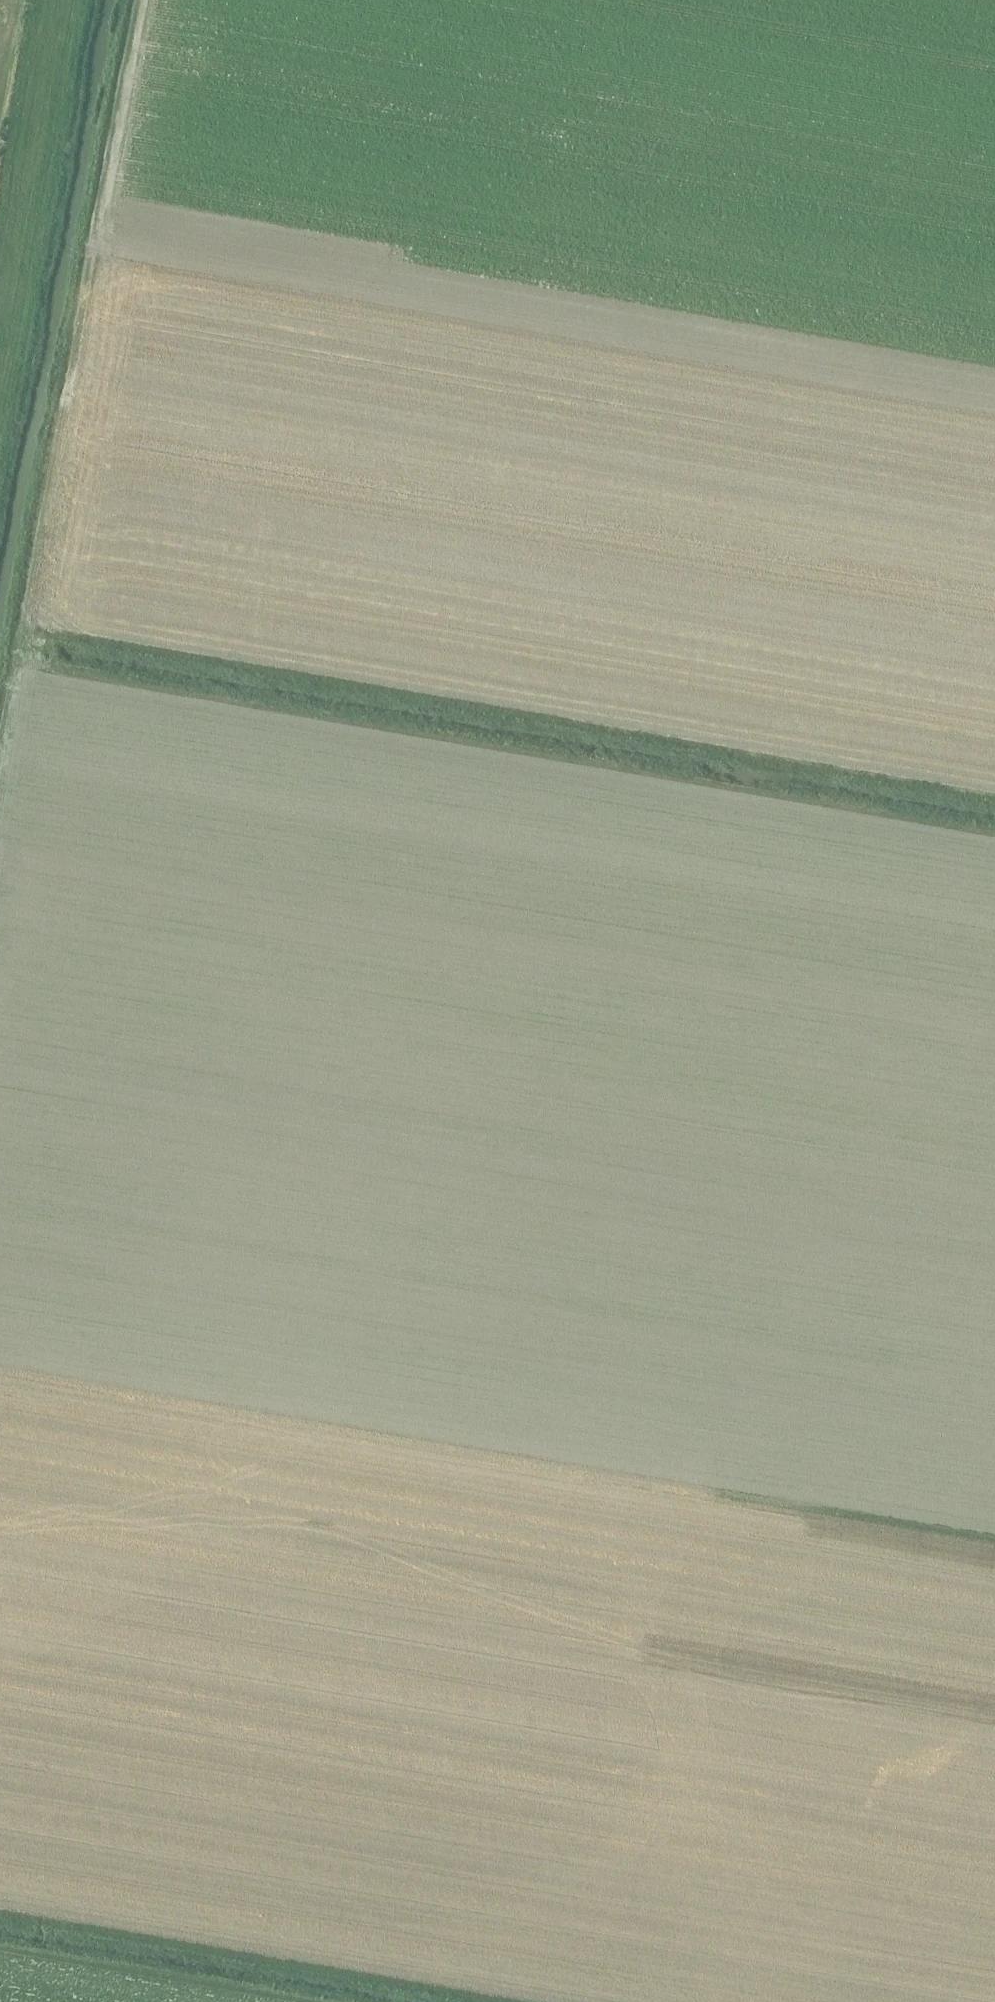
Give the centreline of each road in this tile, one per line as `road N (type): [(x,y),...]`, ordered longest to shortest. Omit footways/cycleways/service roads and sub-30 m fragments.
road 1 (track): [(0,436),(74,0)]

